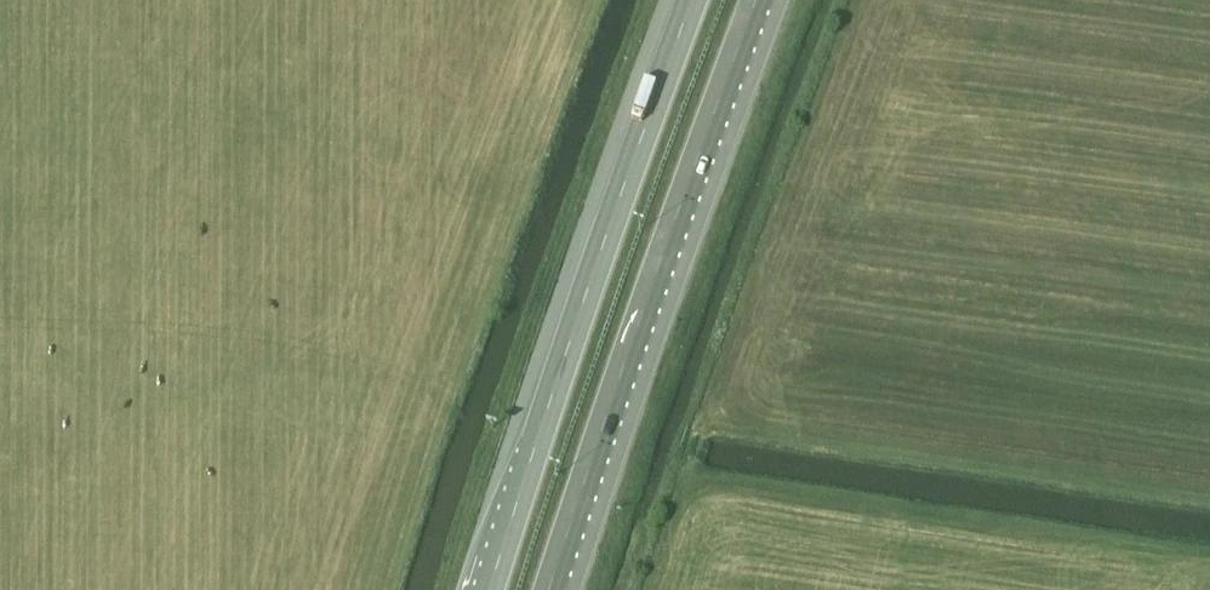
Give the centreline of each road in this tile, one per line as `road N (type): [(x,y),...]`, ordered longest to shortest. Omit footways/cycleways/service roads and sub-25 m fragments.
road 1 (trunk): [(551,589),(758,0)]
road 2 (trunk): [(688,0),(489,589)]

